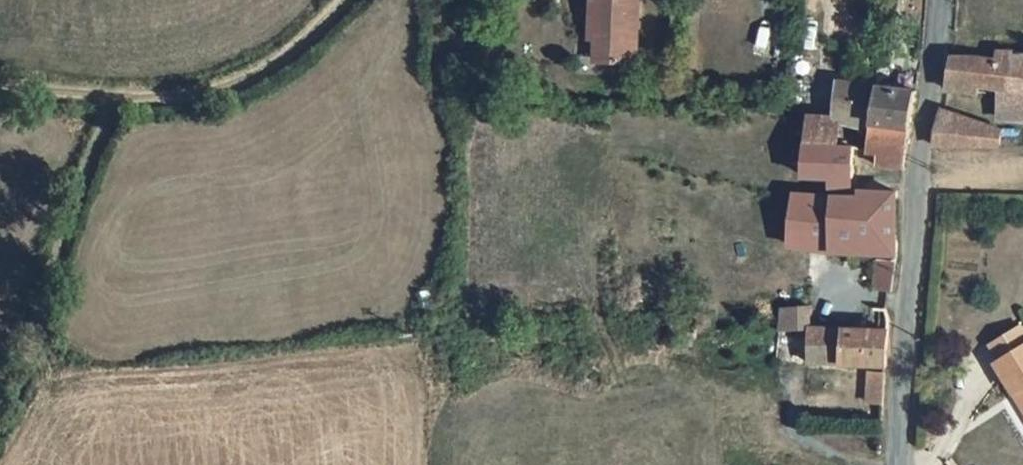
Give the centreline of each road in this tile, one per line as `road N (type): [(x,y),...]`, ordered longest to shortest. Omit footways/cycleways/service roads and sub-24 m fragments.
road 1 (unclassified): [(941,0),(896,464)]
road 2 (track): [(0,370),(58,180),(116,96)]
road 3 (track): [(116,96),(199,97),(249,76),(352,0)]

